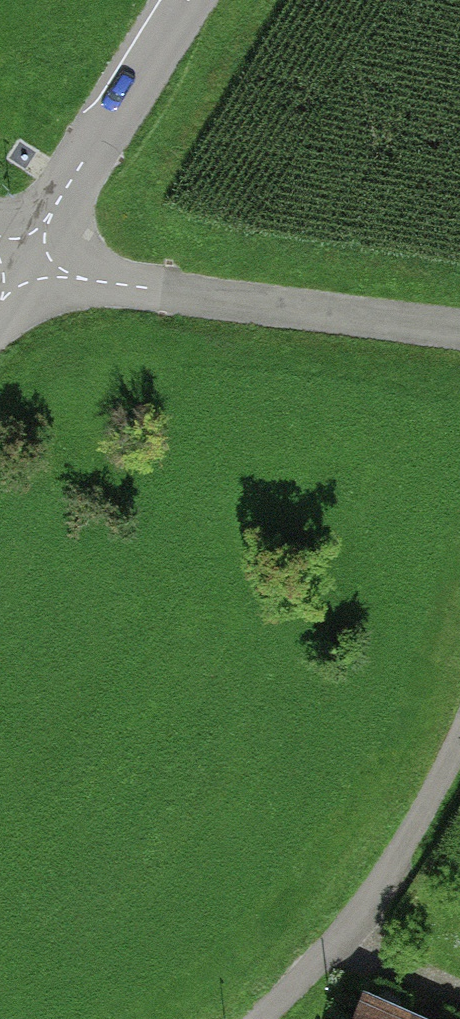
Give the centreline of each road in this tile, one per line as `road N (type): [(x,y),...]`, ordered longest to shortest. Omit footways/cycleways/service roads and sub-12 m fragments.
road 1 (unclassified): [(459,330),(95,281),(24,262)]
road 2 (unclassified): [(459,721),(368,899),(263,1018)]
road 3 (unclassified): [(24,262),(183,0)]
road 4 (track): [(459,985),(346,927)]

